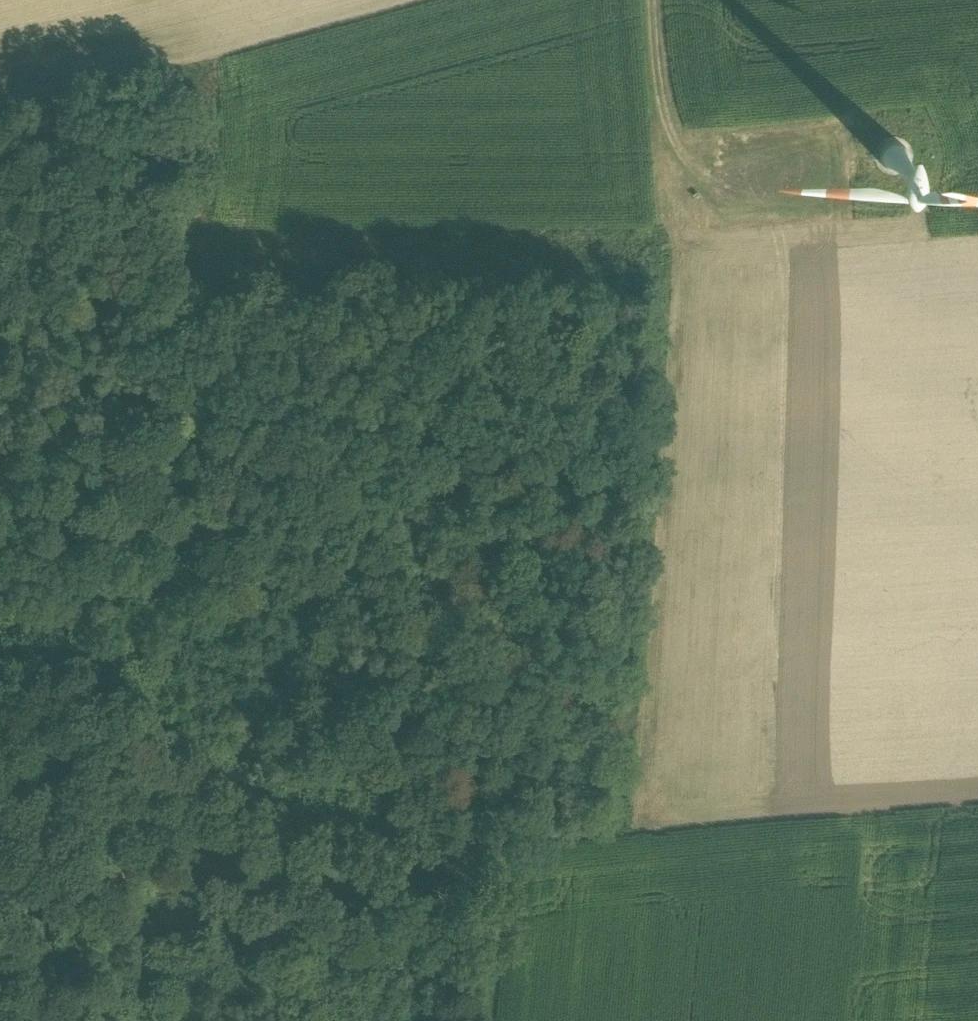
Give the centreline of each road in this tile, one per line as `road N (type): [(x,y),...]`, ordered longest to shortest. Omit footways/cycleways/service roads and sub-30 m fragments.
road 1 (track): [(645,0),(648,58),(689,145),(747,163),(841,151)]

